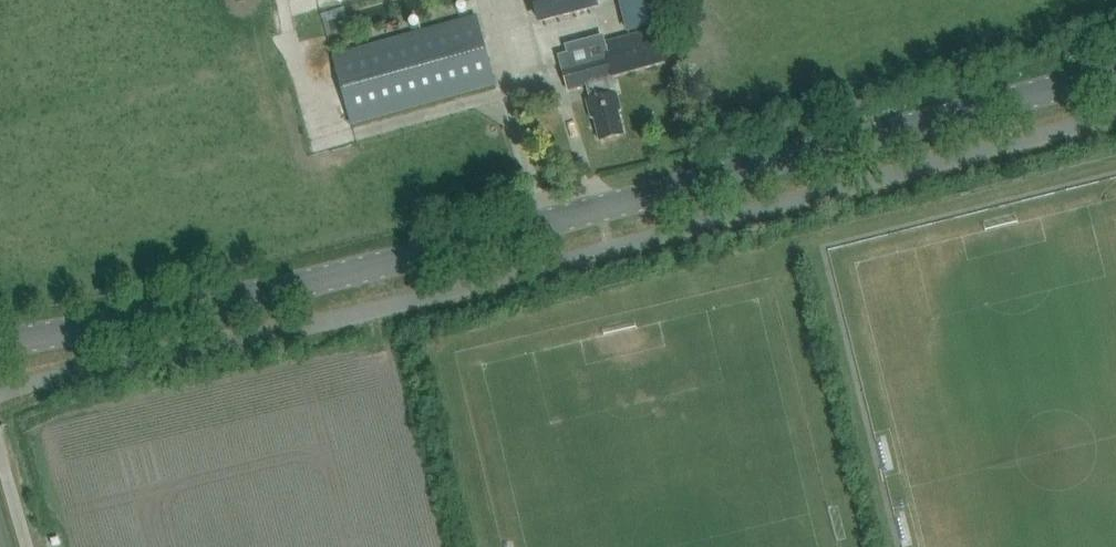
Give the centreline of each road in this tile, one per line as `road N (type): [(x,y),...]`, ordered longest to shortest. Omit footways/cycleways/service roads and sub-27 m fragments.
road 1 (unclassified): [(0,392),(396,304),(1115,112)]
road 2 (tertiary): [(0,343),(273,288),(1115,76)]

